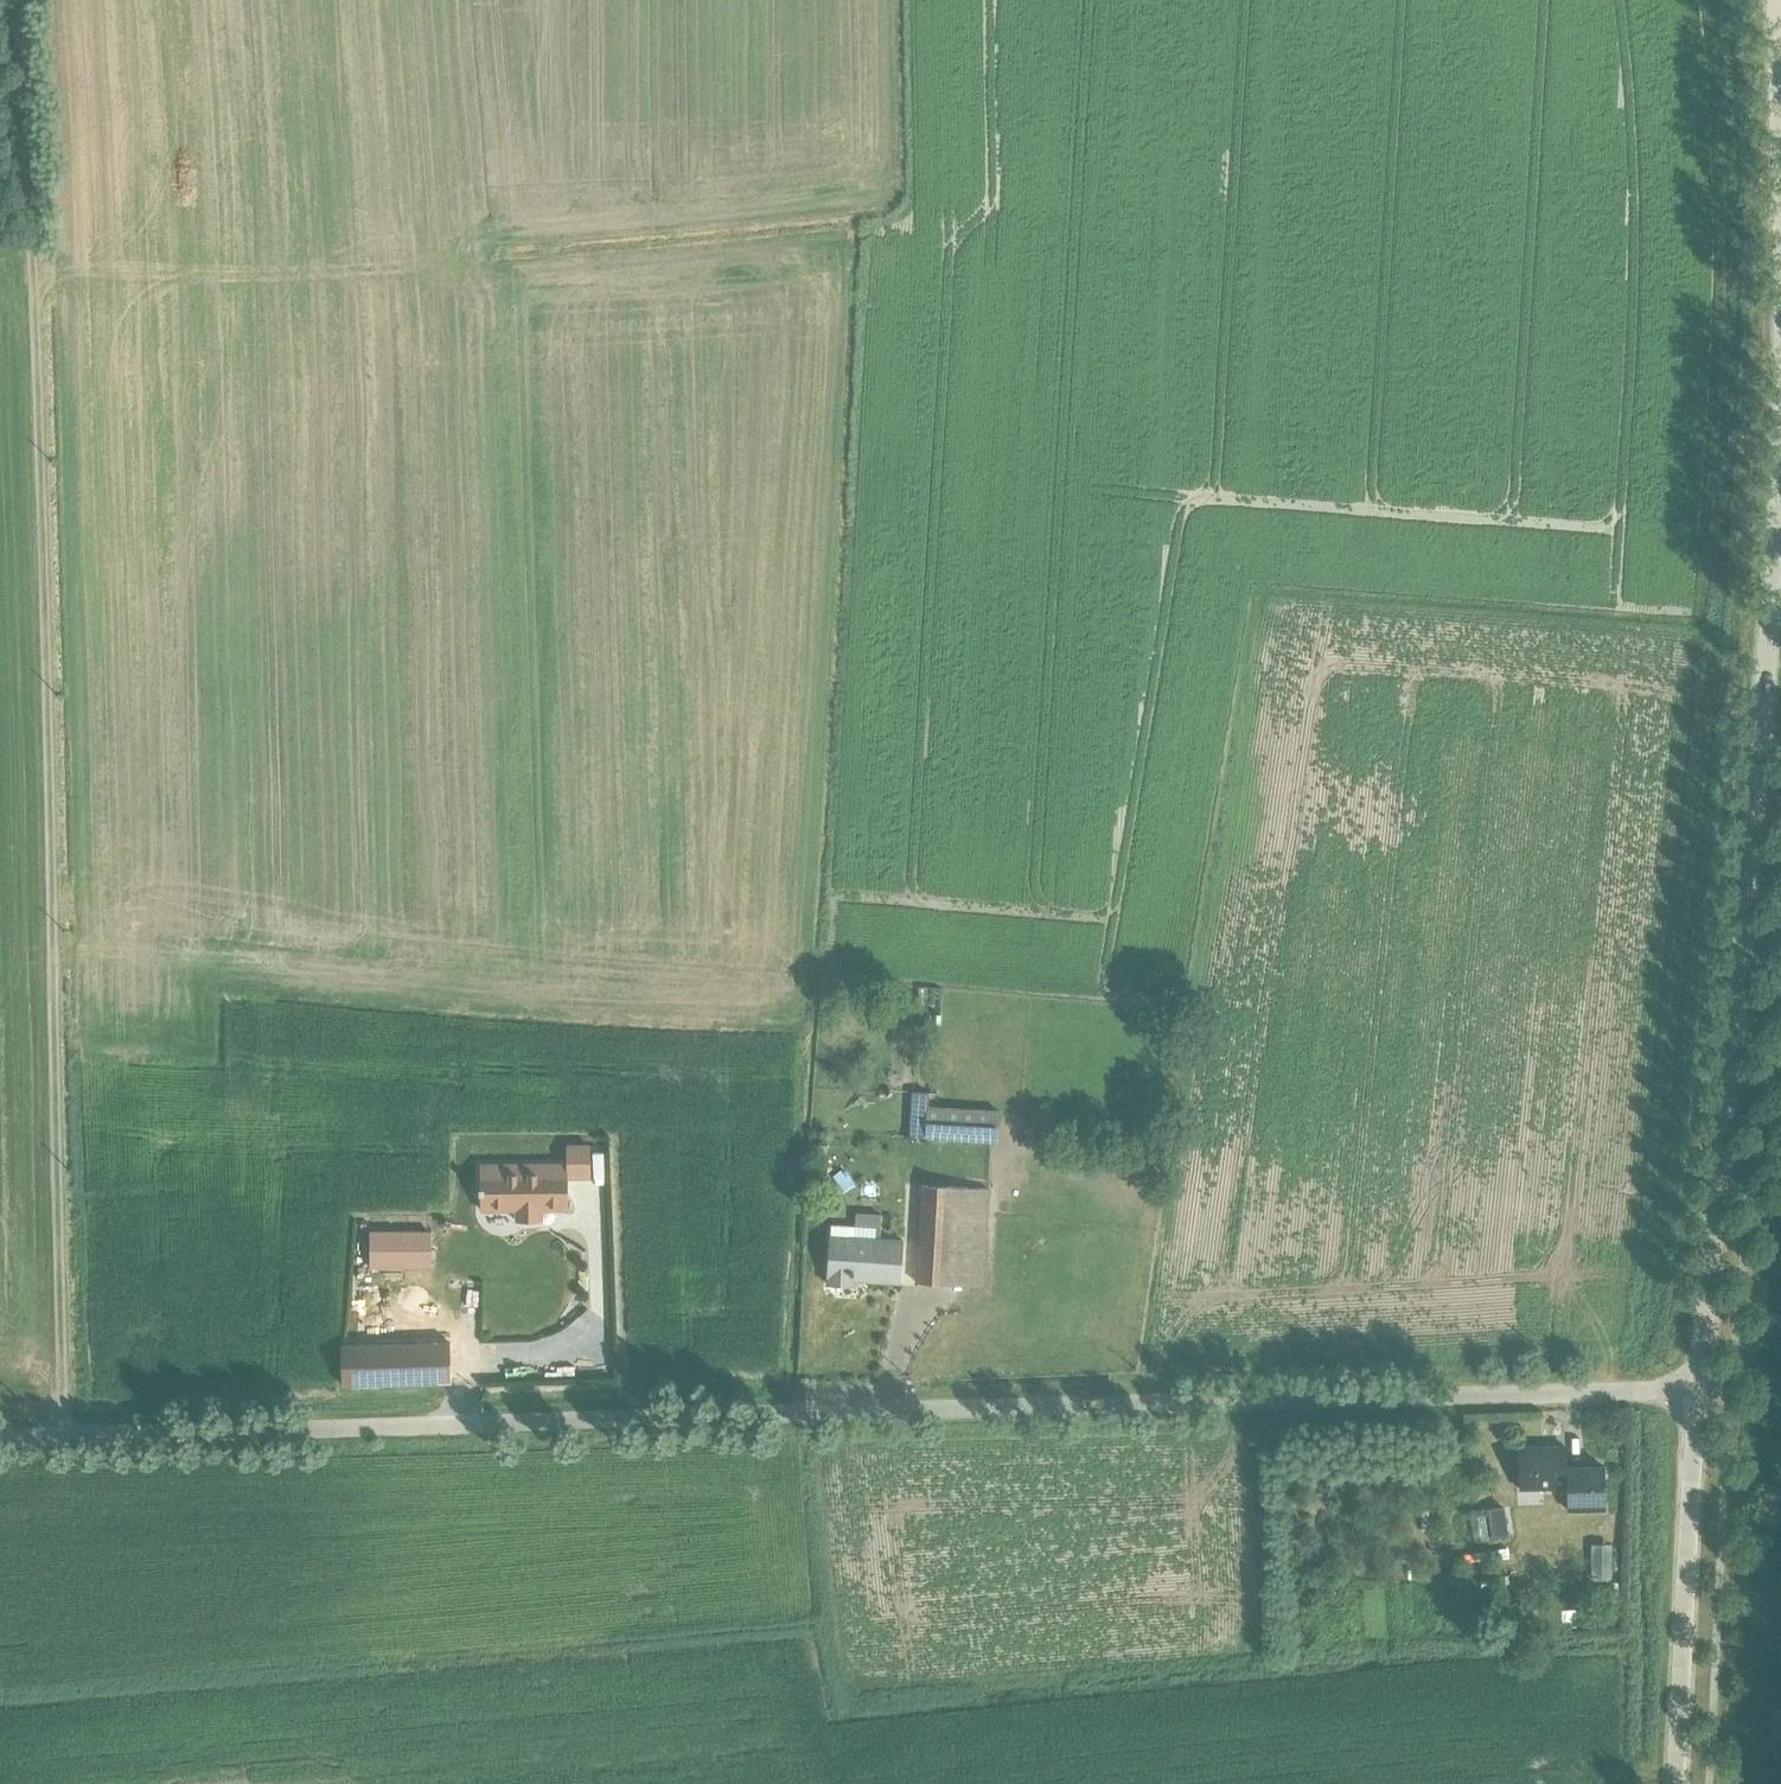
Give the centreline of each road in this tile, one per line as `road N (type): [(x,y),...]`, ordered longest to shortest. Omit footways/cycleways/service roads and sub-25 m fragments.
road 1 (residential): [(1697,1390),(0,1441)]
road 2 (track): [(63,1439),(56,972),(17,0)]
road 3 (residential): [(1697,1390),(1780,444),(1773,0)]
road 4 (residential): [(1676,1783),(1697,1390)]

